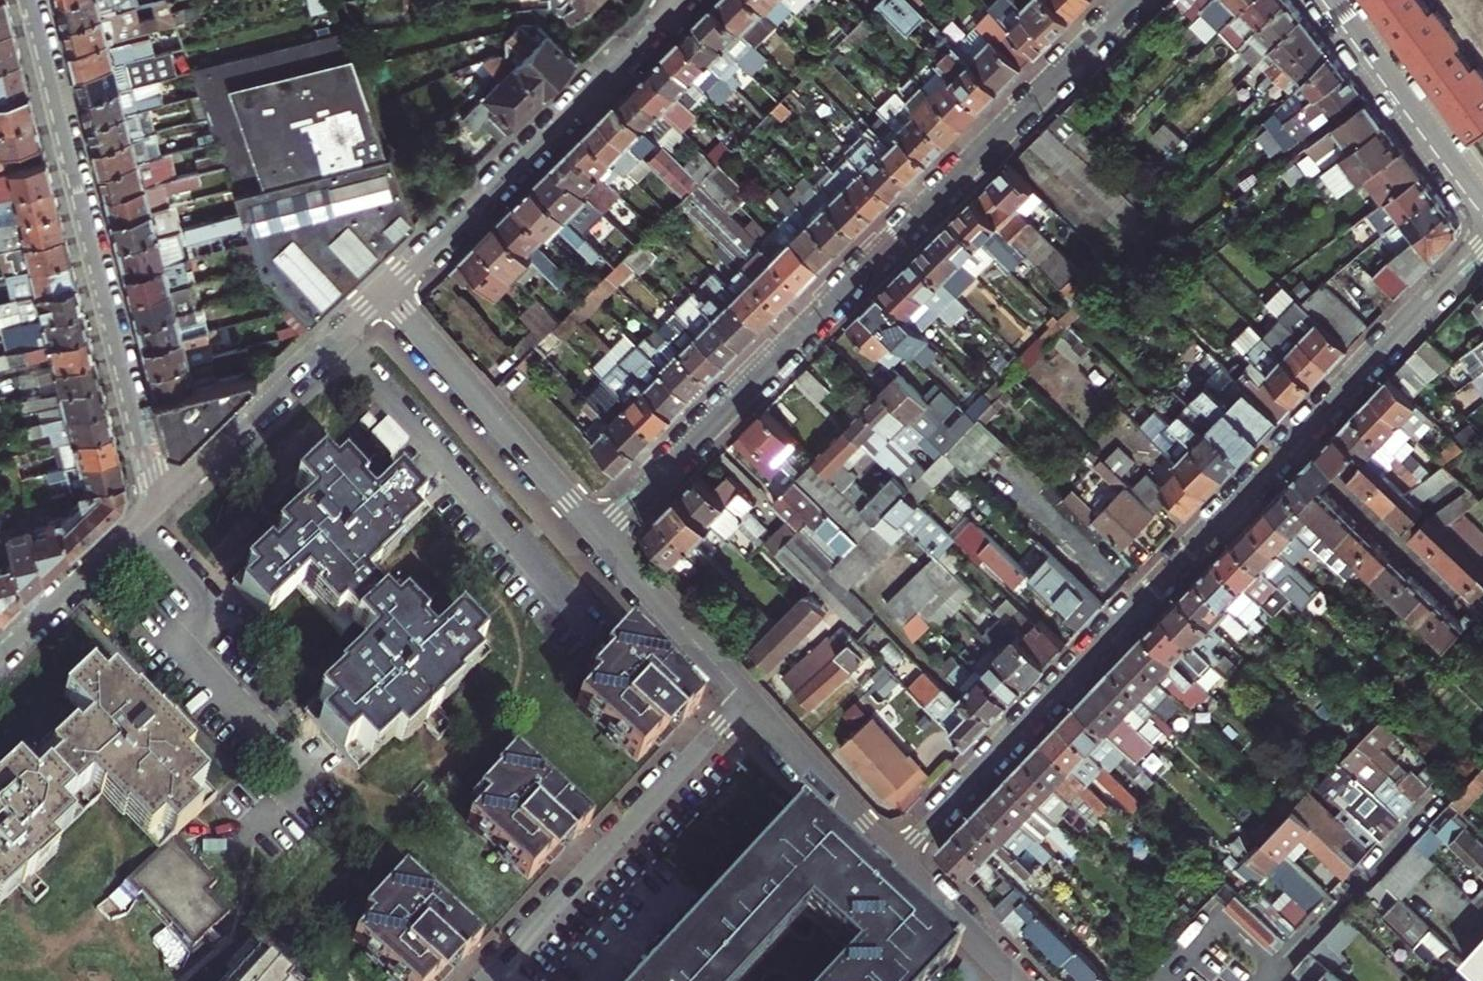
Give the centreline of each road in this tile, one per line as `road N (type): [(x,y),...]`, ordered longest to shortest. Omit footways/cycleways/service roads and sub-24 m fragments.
road 1 (residential): [(1482,244),(894,859)]
road 2 (residential): [(601,533),(1135,0)]
road 3 (residential): [(162,497),(34,0)]
road 4 (residential): [(382,289),(679,0)]
road 5 (residential): [(485,980),(747,697)]
road 6 (residential): [(382,289),(601,533)]
road 7 (residential): [(162,497),(382,289)]
road 8 (residential): [(1482,204),(1329,0)]
road 9 (residential): [(1440,795),(1268,980)]
road 10 (residential): [(0,655),(162,497)]
road 11 (residential): [(601,533),(747,697)]
road 12 (residential): [(747,697),(894,859)]
road 13 (residential): [(894,859),(1012,980)]

